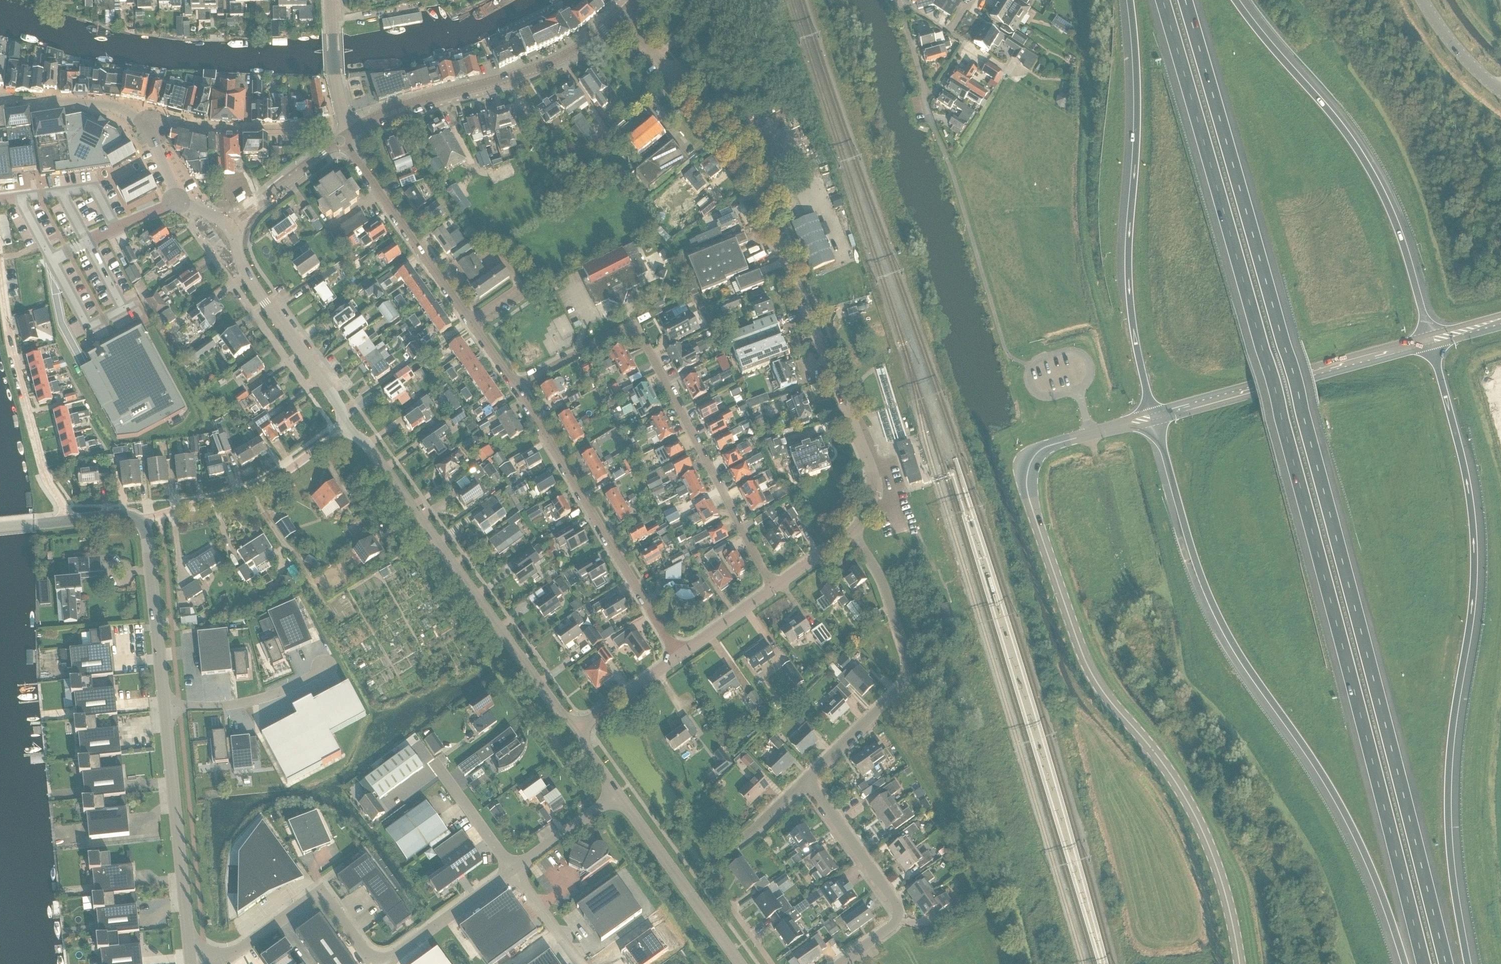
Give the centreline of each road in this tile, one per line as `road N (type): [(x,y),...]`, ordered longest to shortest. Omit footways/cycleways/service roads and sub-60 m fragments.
road 1 (motorway): [(1157,0),(1261,350),(1422,963)]
road 2 (motorway): [(1446,963),(1186,0)]
road 3 (secondary): [(1239,963),(1203,832),(1170,774),(1091,672),(1028,497),(1036,452),(1120,426)]
road 4 (motorway): [(1467,963),(1447,784),(1471,614),(1473,526),(1432,345)]
road 5 (motorway): [(1155,422),(1210,600),(1340,804),(1379,882),(1403,963)]
road 6 (unclassified): [(853,530),(870,504),(871,467),(767,212),(725,140),(621,16)]
road 7 (residential): [(773,588),(637,331),(624,329),(516,387)]
road 8 (motorway): [(1130,0),(1137,126),(1129,287),(1152,411)]
road 9 (motorway): [(1429,334),(1379,181),(1238,0)]
road 10 (unclassified): [(581,726),(560,715),(364,440),(343,426)]
road 11 (residential): [(678,657),(516,387)]
road 12 (tertiary): [(343,138),(386,112),(549,64),(621,16)]
road 13 (residential): [(516,387),(343,138)]
road 14 (residential): [(807,779),(897,692),(908,671),(882,580),(853,530)]
road 15 (secondary): [(1155,422),(1432,345)]
road 16 (secondary): [(1429,334),(1152,411)]
road 17 (unclassified): [(0,265),(12,348),(45,474),(67,521)]
road 18 (secondary): [(190,960),(165,708)]
road 19 (residential): [(839,963),(893,925),(897,909),(807,779)]
road 20 (unclassified): [(375,963),(320,898),(235,952),(190,960)]
road 21 (tertiary): [(343,426),(336,401),(247,275),(238,226)]
road 22 (tertiary): [(144,523),(259,487),(343,426)]
road 23 (unclassified): [(740,963),(617,794)]
road 24 (residential): [(343,138),(316,129),(166,122),(143,131)]
road 25 (secondary): [(165,708),(144,523)]
road 26 (unclassified): [(165,708),(243,704),(324,669)]
road 27 (unclassified): [(384,963),(512,871)]
road 28 (unclassified): [(143,131),(116,107),(0,98)]
road 29 (unclassified): [(52,259),(178,199)]
road 30 (unclassified): [(343,138),(331,0)]
road 31 (tertiary): [(343,138),(238,226)]
road 32 (unclassified): [(512,871),(436,764)]
road 33 (unclassified): [(512,871),(617,794)]
road 34 (unclassified): [(932,124),(896,0)]
road 35 (tertiary): [(1500,90),(1422,0)]

